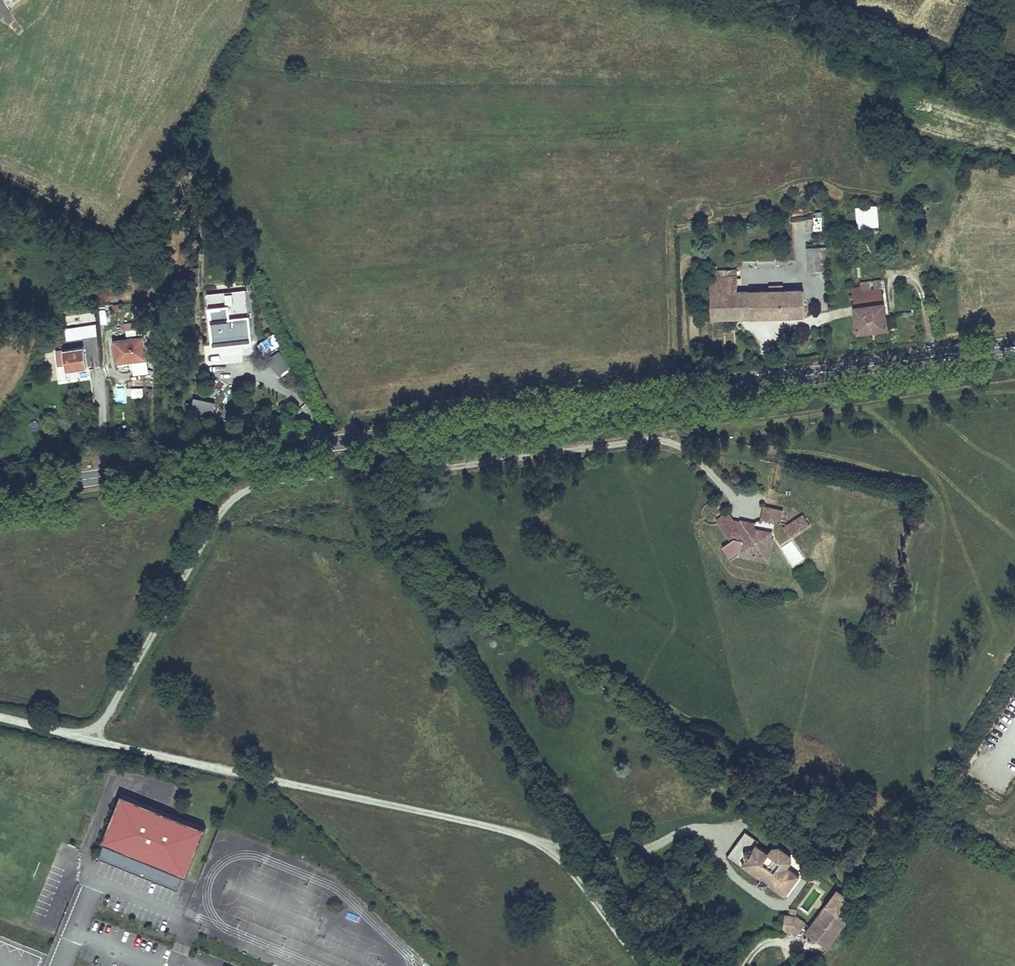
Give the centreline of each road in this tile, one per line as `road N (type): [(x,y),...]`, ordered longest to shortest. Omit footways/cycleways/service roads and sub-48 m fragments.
road 1 (primary): [(1014,345),(0,491)]

